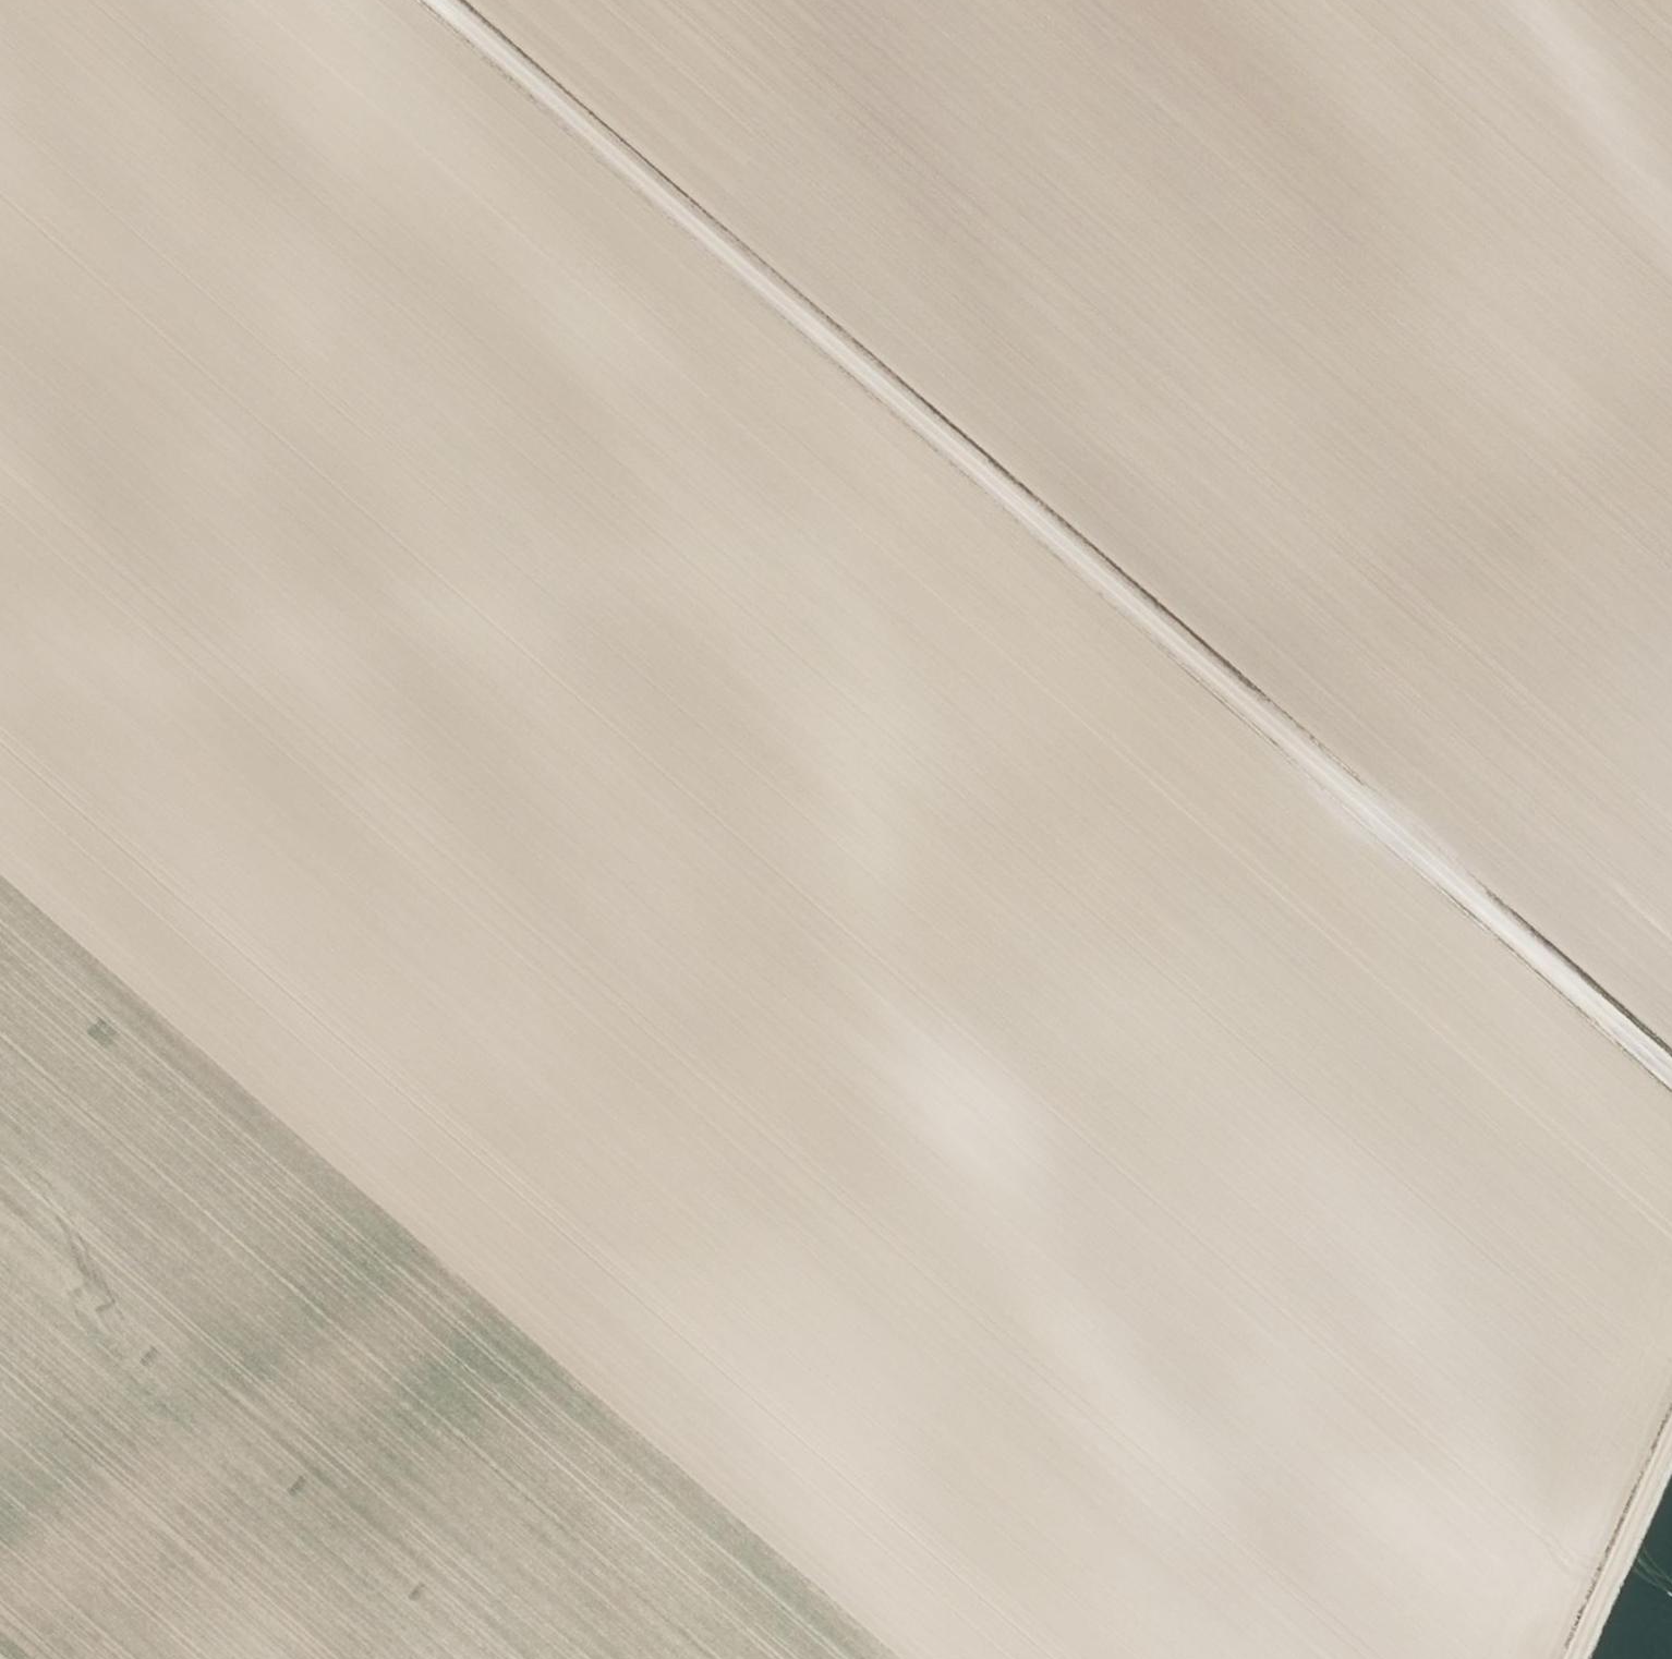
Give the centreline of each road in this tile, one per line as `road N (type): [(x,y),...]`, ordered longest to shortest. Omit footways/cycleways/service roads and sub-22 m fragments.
road 1 (track): [(1671,1075),(433,0)]
road 2 (track): [(1671,1422),(1569,1658)]

